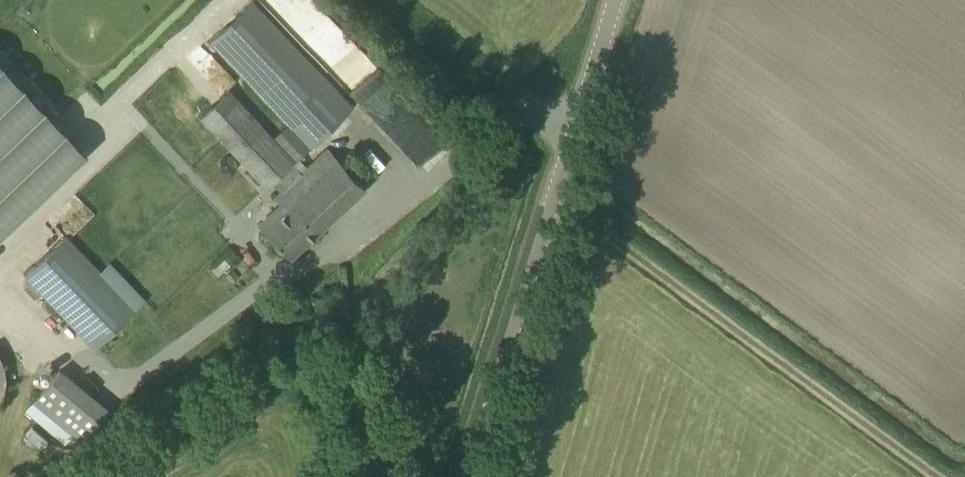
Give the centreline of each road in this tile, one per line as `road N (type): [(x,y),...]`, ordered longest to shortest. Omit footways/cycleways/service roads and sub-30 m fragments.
road 1 (tertiary): [(469,476),(613,0)]
road 2 (track): [(939,476),(557,193)]

